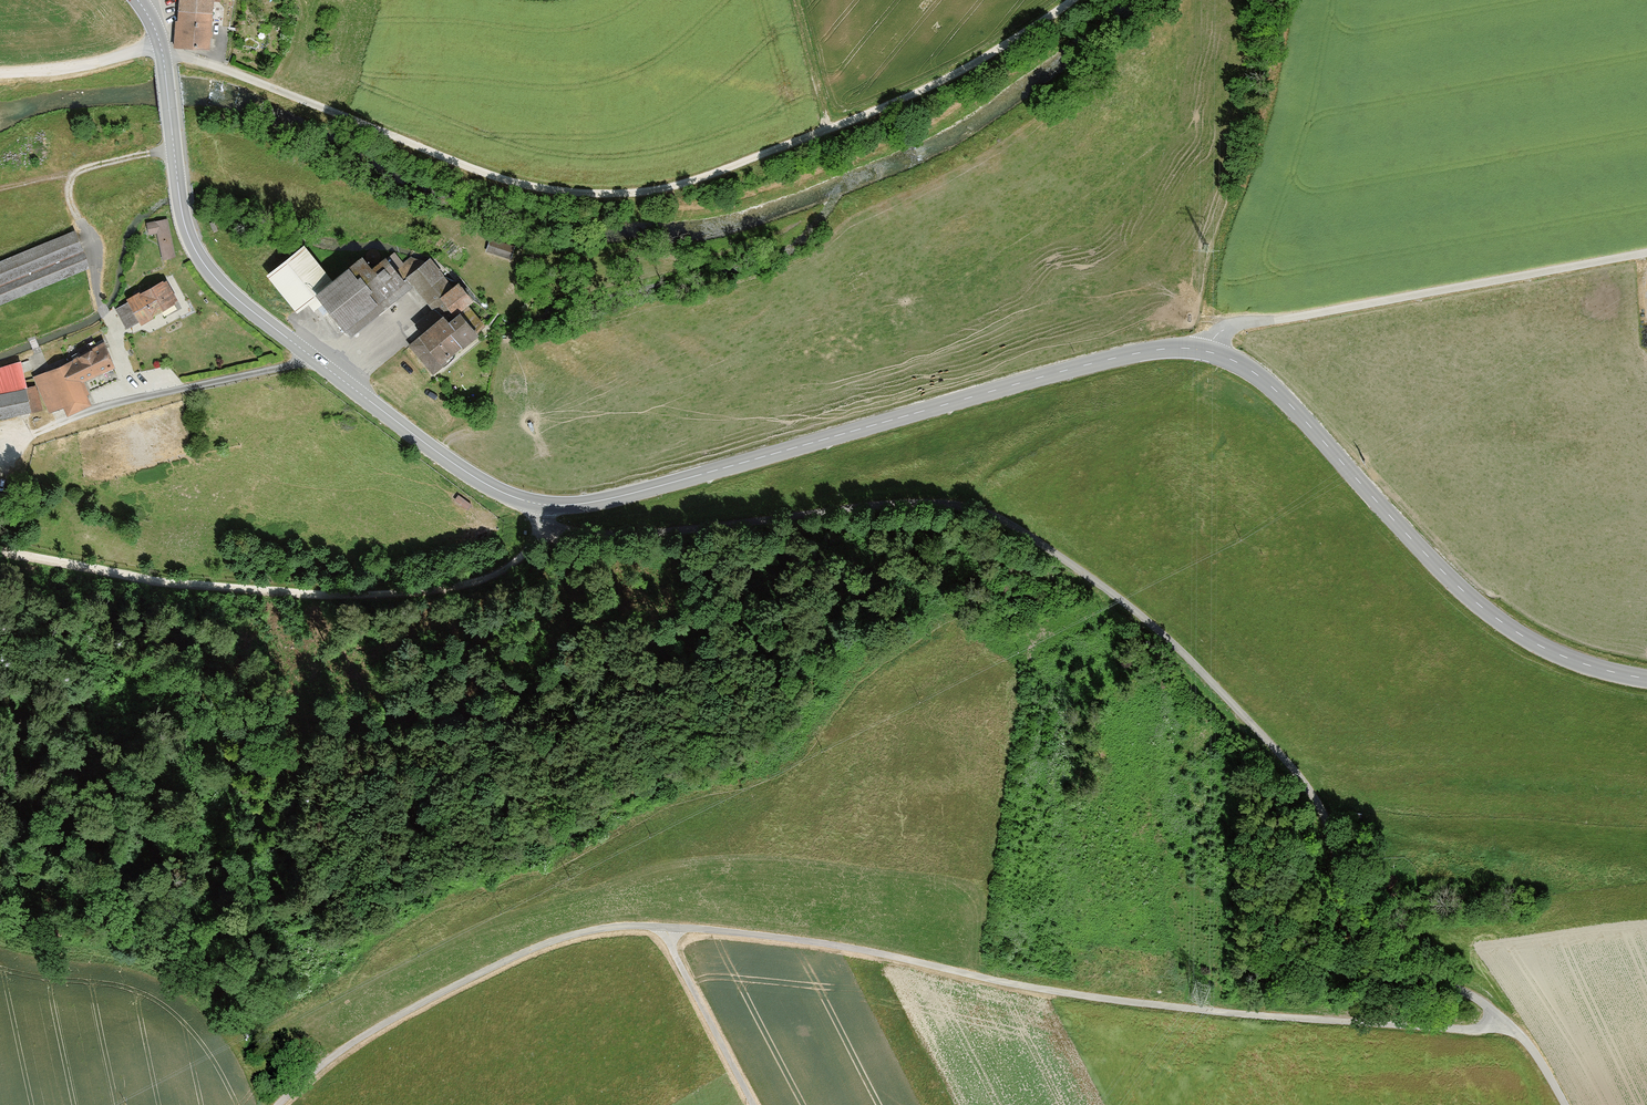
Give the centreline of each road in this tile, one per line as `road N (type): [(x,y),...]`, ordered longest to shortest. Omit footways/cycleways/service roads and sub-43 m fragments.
road 1 (unclassified): [(537,503),(545,523),(573,533),(686,531),(924,503),(985,512),(1014,526),(1152,625),(1309,791),(1329,832),(1349,926),(1362,949),(1488,1007),(1522,1038),(1566,1104)]
road 2 (track): [(1505,1022),(1458,1029),(1263,1017),(1039,989),(770,936),(615,927),(536,947),(452,987),(341,1050),(277,1104)]
road 3 (tertiary): [(537,503),(617,495),(997,388),(1195,346),(1239,362),(1282,395),(1447,573),(1507,626),(1594,667),(1646,680)]
road 4 (track): [(1069,0),(938,83),(849,121),(653,189),(603,193),(557,193),(477,171),(216,66),(163,54)]
road 5 (tertiary): [(136,0),(163,54),(186,231),(212,273),(467,472),(537,503)]
road 6 (track): [(0,550),(165,583),(423,591),(507,571),(545,523)]
road 7 (track): [(1213,349),(1237,325),(1646,252)]
road 8 (track): [(174,149),(86,168),(68,192),(134,398)]
road 9 (track): [(661,927),(753,1104)]
road 10 (track): [(160,42),(62,69),(0,74)]
road 11 (track): [(827,130),(792,0)]

